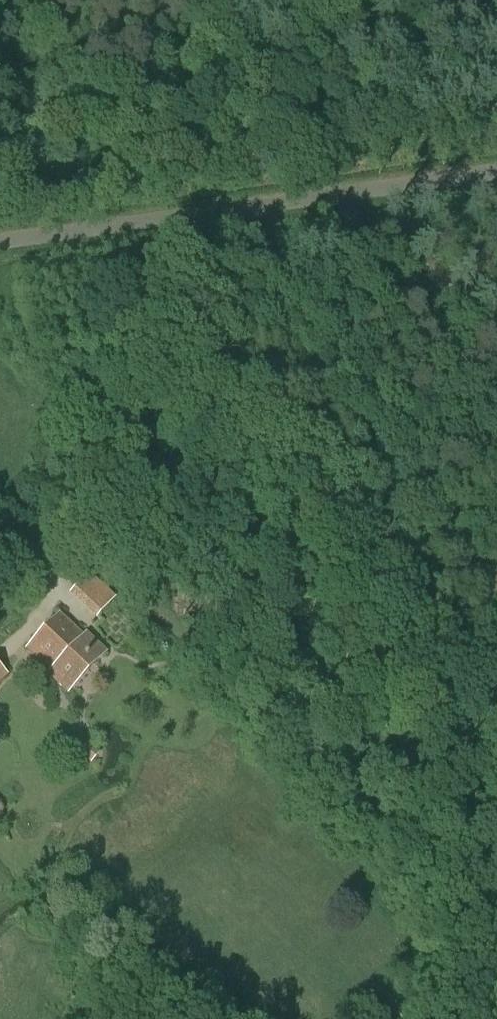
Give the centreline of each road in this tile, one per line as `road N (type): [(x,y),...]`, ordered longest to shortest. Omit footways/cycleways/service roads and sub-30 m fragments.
road 1 (unclassified): [(496,172),(0,243)]

